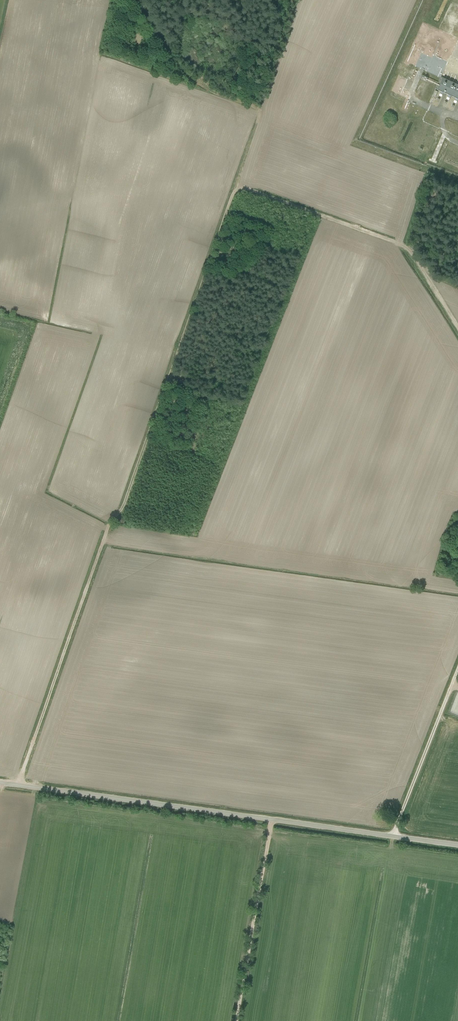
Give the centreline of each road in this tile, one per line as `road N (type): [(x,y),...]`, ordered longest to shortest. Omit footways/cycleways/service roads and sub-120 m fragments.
road 1 (track): [(457,326),(406,248),(239,185),(18,785)]
road 2 (unclassified): [(0,782),(457,844)]
road 3 (track): [(271,819),(236,1020)]
road 4 (track): [(393,835),(457,670)]

